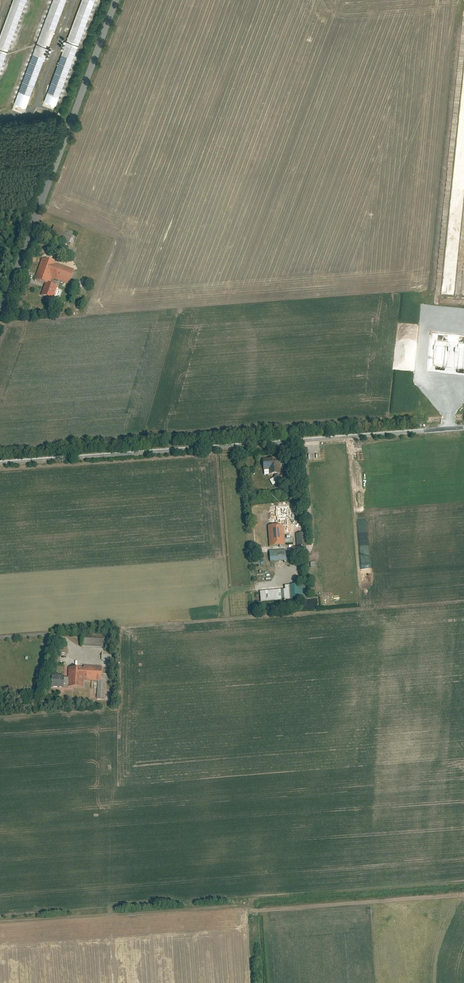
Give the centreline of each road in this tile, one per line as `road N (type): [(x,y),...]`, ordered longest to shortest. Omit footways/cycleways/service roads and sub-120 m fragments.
road 1 (residential): [(0,463),(463,428)]
road 2 (track): [(0,922),(463,895)]
road 3 (tertiary): [(117,0),(0,317)]

